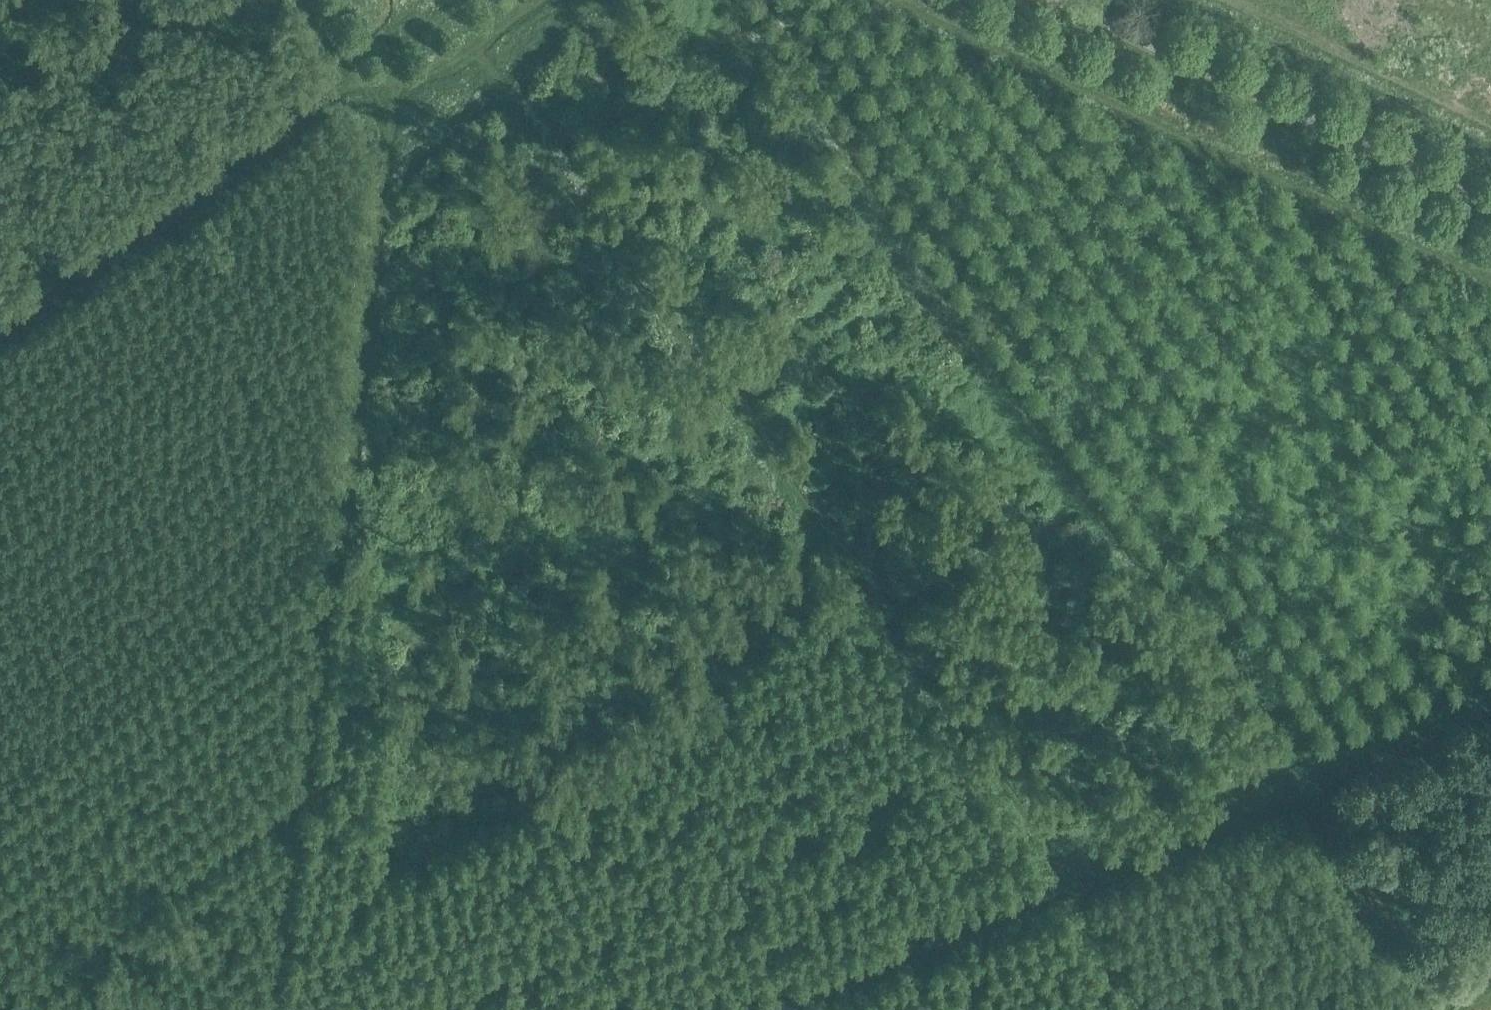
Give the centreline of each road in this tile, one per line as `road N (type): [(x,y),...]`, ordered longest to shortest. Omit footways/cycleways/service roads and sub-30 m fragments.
road 1 (track): [(718,1009),(1490,682)]
road 2 (track): [(1490,280),(896,0)]
road 3 (unclassified): [(1490,203),(1052,0)]

